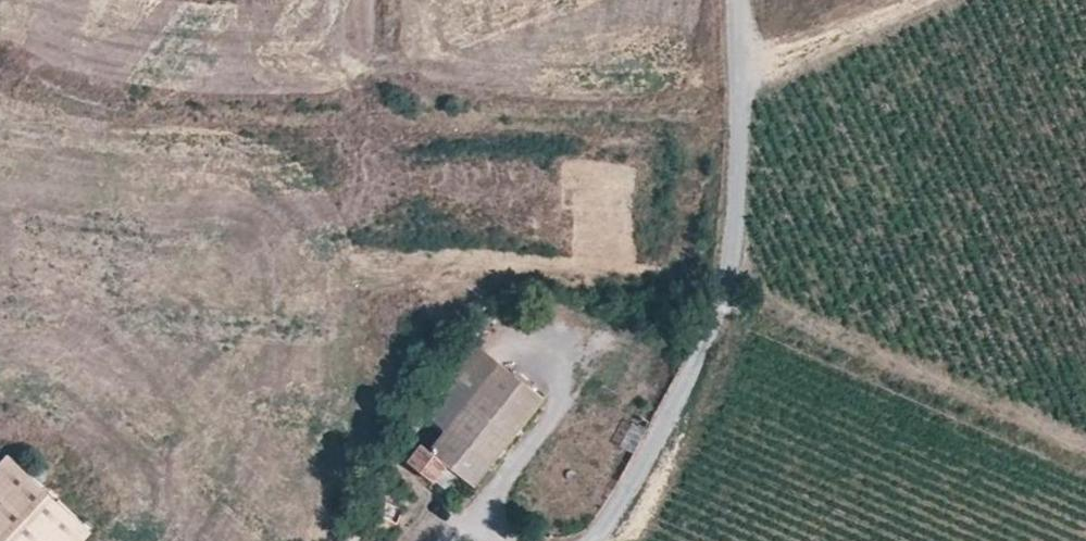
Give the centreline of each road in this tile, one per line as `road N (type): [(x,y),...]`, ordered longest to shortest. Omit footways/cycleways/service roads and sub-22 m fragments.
road 1 (unclassified): [(597,540),(722,305),(729,275),(735,0)]
road 2 (track): [(1085,459),(722,305)]

